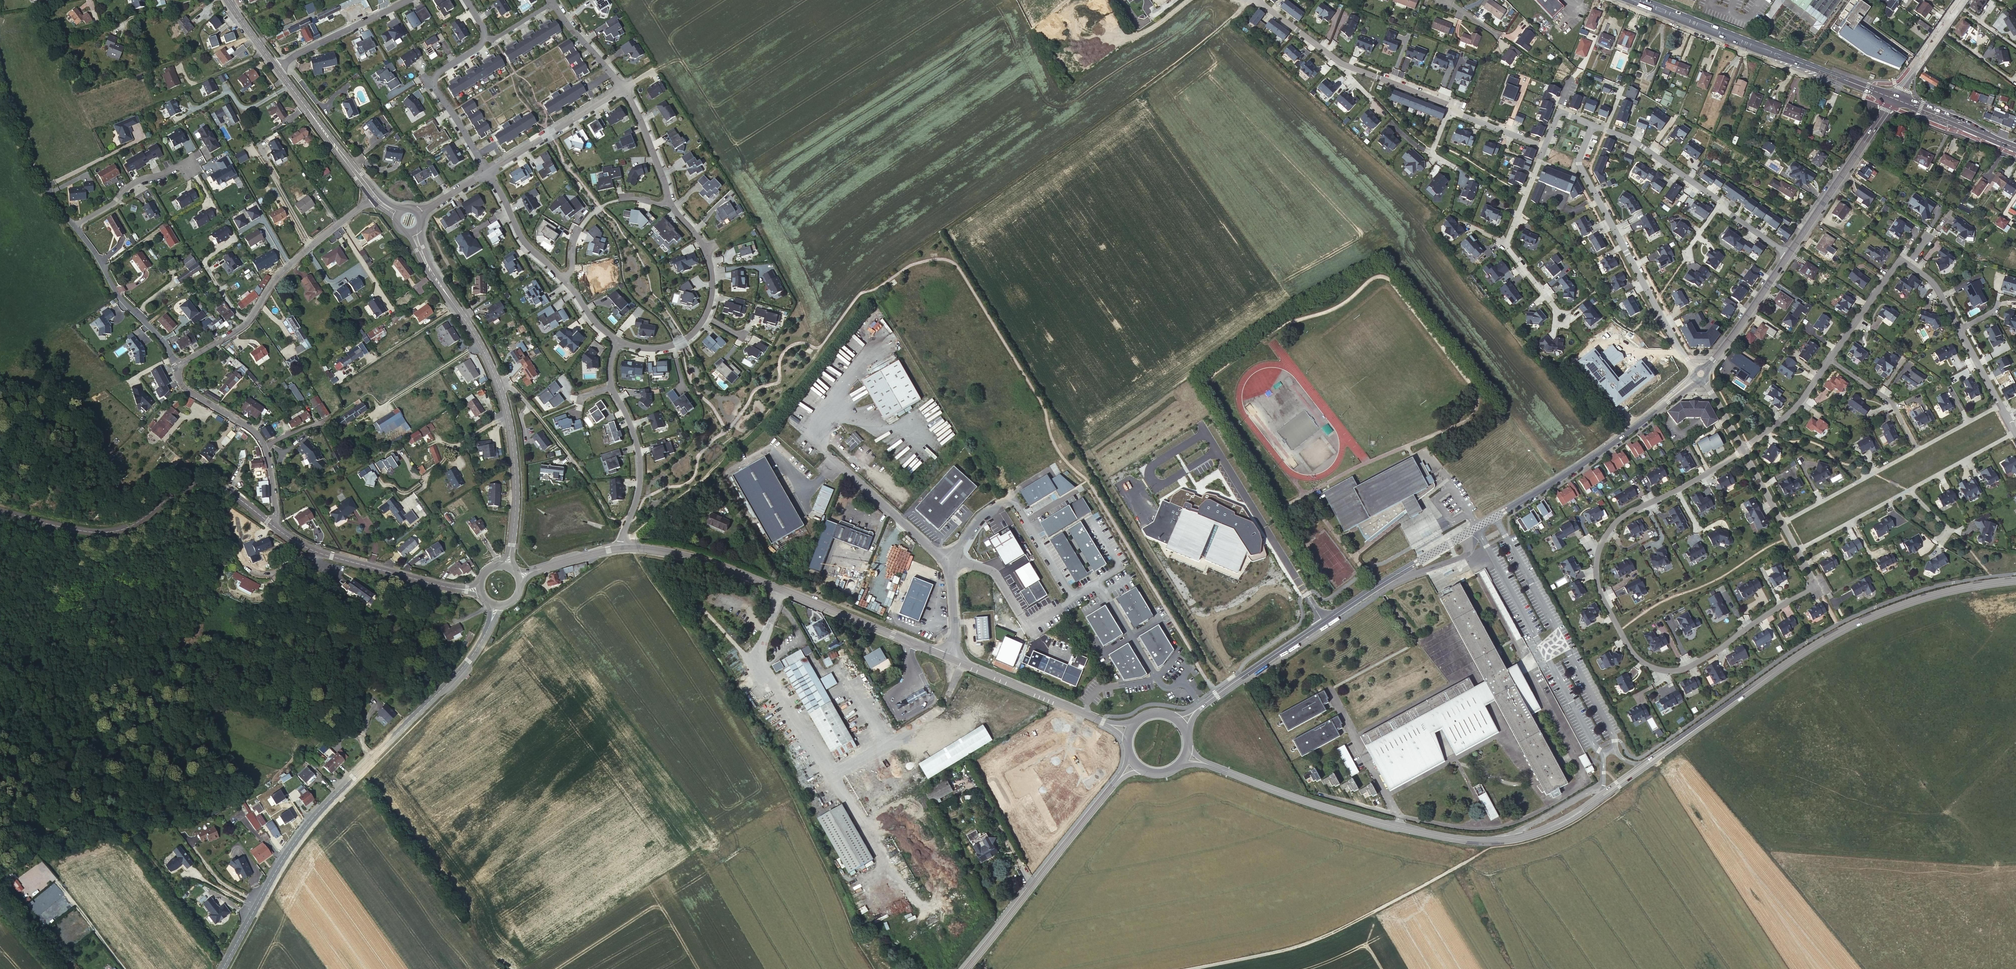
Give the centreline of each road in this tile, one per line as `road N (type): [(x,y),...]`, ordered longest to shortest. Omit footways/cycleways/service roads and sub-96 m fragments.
road 1 (tertiary): [(2015,581),(1920,599),(1850,626),(1580,811),(1511,839),(1395,826),(1204,763)]
road 2 (track): [(1249,0),(1177,63),(907,256),(866,293),(715,472),(623,548)]
road 3 (secondary): [(1201,706),(1608,446),(1695,378)]
road 4 (track): [(1185,968),(1302,945),(1488,849),(1575,823),(1621,788)]
road 5 (tertiary): [(496,605),(460,671),(303,830),(223,968)]
road 6 (residential): [(1816,587),(1690,666),(1667,671),(1641,662),(1600,595),(1599,550),(1627,513),(1676,490)]
road 7 (tertiary): [(623,548),(714,563),(951,659)]
road 8 (tertiary): [(427,266),(485,354),(508,413),(512,544)]
road 9 (tertiary): [(0,513),(100,532),(134,525),(182,490),(215,485),(270,524)]
road 10 (residential): [(1592,123),(1578,162),(1674,342),(1696,369)]
road 11 (primary): [(1637,0),(1895,98)]
road 12 (residential): [(178,366),(246,323),(274,279),(375,203)]
road 13 (secondary): [(1119,779),(966,968)]
road 14 (residential): [(1256,0),(1339,63),(1450,104)]
road 15 (residential): [(1829,358),(1900,260),(1934,283),(1959,329)]
road 16 (residential): [(270,524),(276,509),(266,448),(255,432),(186,390),(178,366)]
road 17 (residential): [(1542,146),(1505,241),(1561,319)]
road 18 (unclassified): [(1074,599),(1093,588),(1104,594),(1161,685),(1183,682),(1201,706)]
road 19 (secondary): [(1789,254),(1895,98)]
road 20 (residential): [(178,366),(119,299),(73,227)]
road 21 (residential): [(486,38),(433,80),(488,171)]
road 22 (residential): [(612,387),(637,440),(641,480),(623,548)]
road 23 (tertiary): [(951,659),(1103,721)]
road 24 (unclassified): [(1074,599),(1029,628),(994,573),(954,560)]
road 25 (tertiary): [(309,549),(464,589)]
road 26 (unclassified): [(946,564),(828,456)]
road 27 (residential): [(488,171),(625,89)]
road 28 (residential): [(672,205),(626,197),(592,212),(564,280)]
road 29 (residential): [(1781,523),(1918,450)]
road 30 (residential): [(275,66),(411,0)]
road 31 (secondary): [(1704,369),(1789,254)]
road 32 (tertiary): [(275,66),(361,180)]
road 33 (residential): [(1606,129),(1720,202)]
road 34 (residential): [(488,171),(526,243),(564,280)]
road 35 (residential): [(73,227),(136,180),(190,169)]
road 36 (residential): [(1829,358),(1890,401),(1918,450)]
road 37 (primary): [(1895,98),(2015,148)]
road 38 (residential): [(1742,450),(1793,411),(1829,358)]
road 39 (track): [(414,495),(455,446),(508,413)]
road 40 (residential): [(1797,550),(1908,490)]
road 41 (residential): [(672,205),(625,89)]
road 42 (unclassified): [(227,520),(251,571),(272,575),(309,549)]
road 43 (tertiary): [(1895,98),(1965,0)]
road 44 (residential): [(1908,490),(2014,433)]
road 45 (residential): [(705,314),(708,257),(672,205)]

